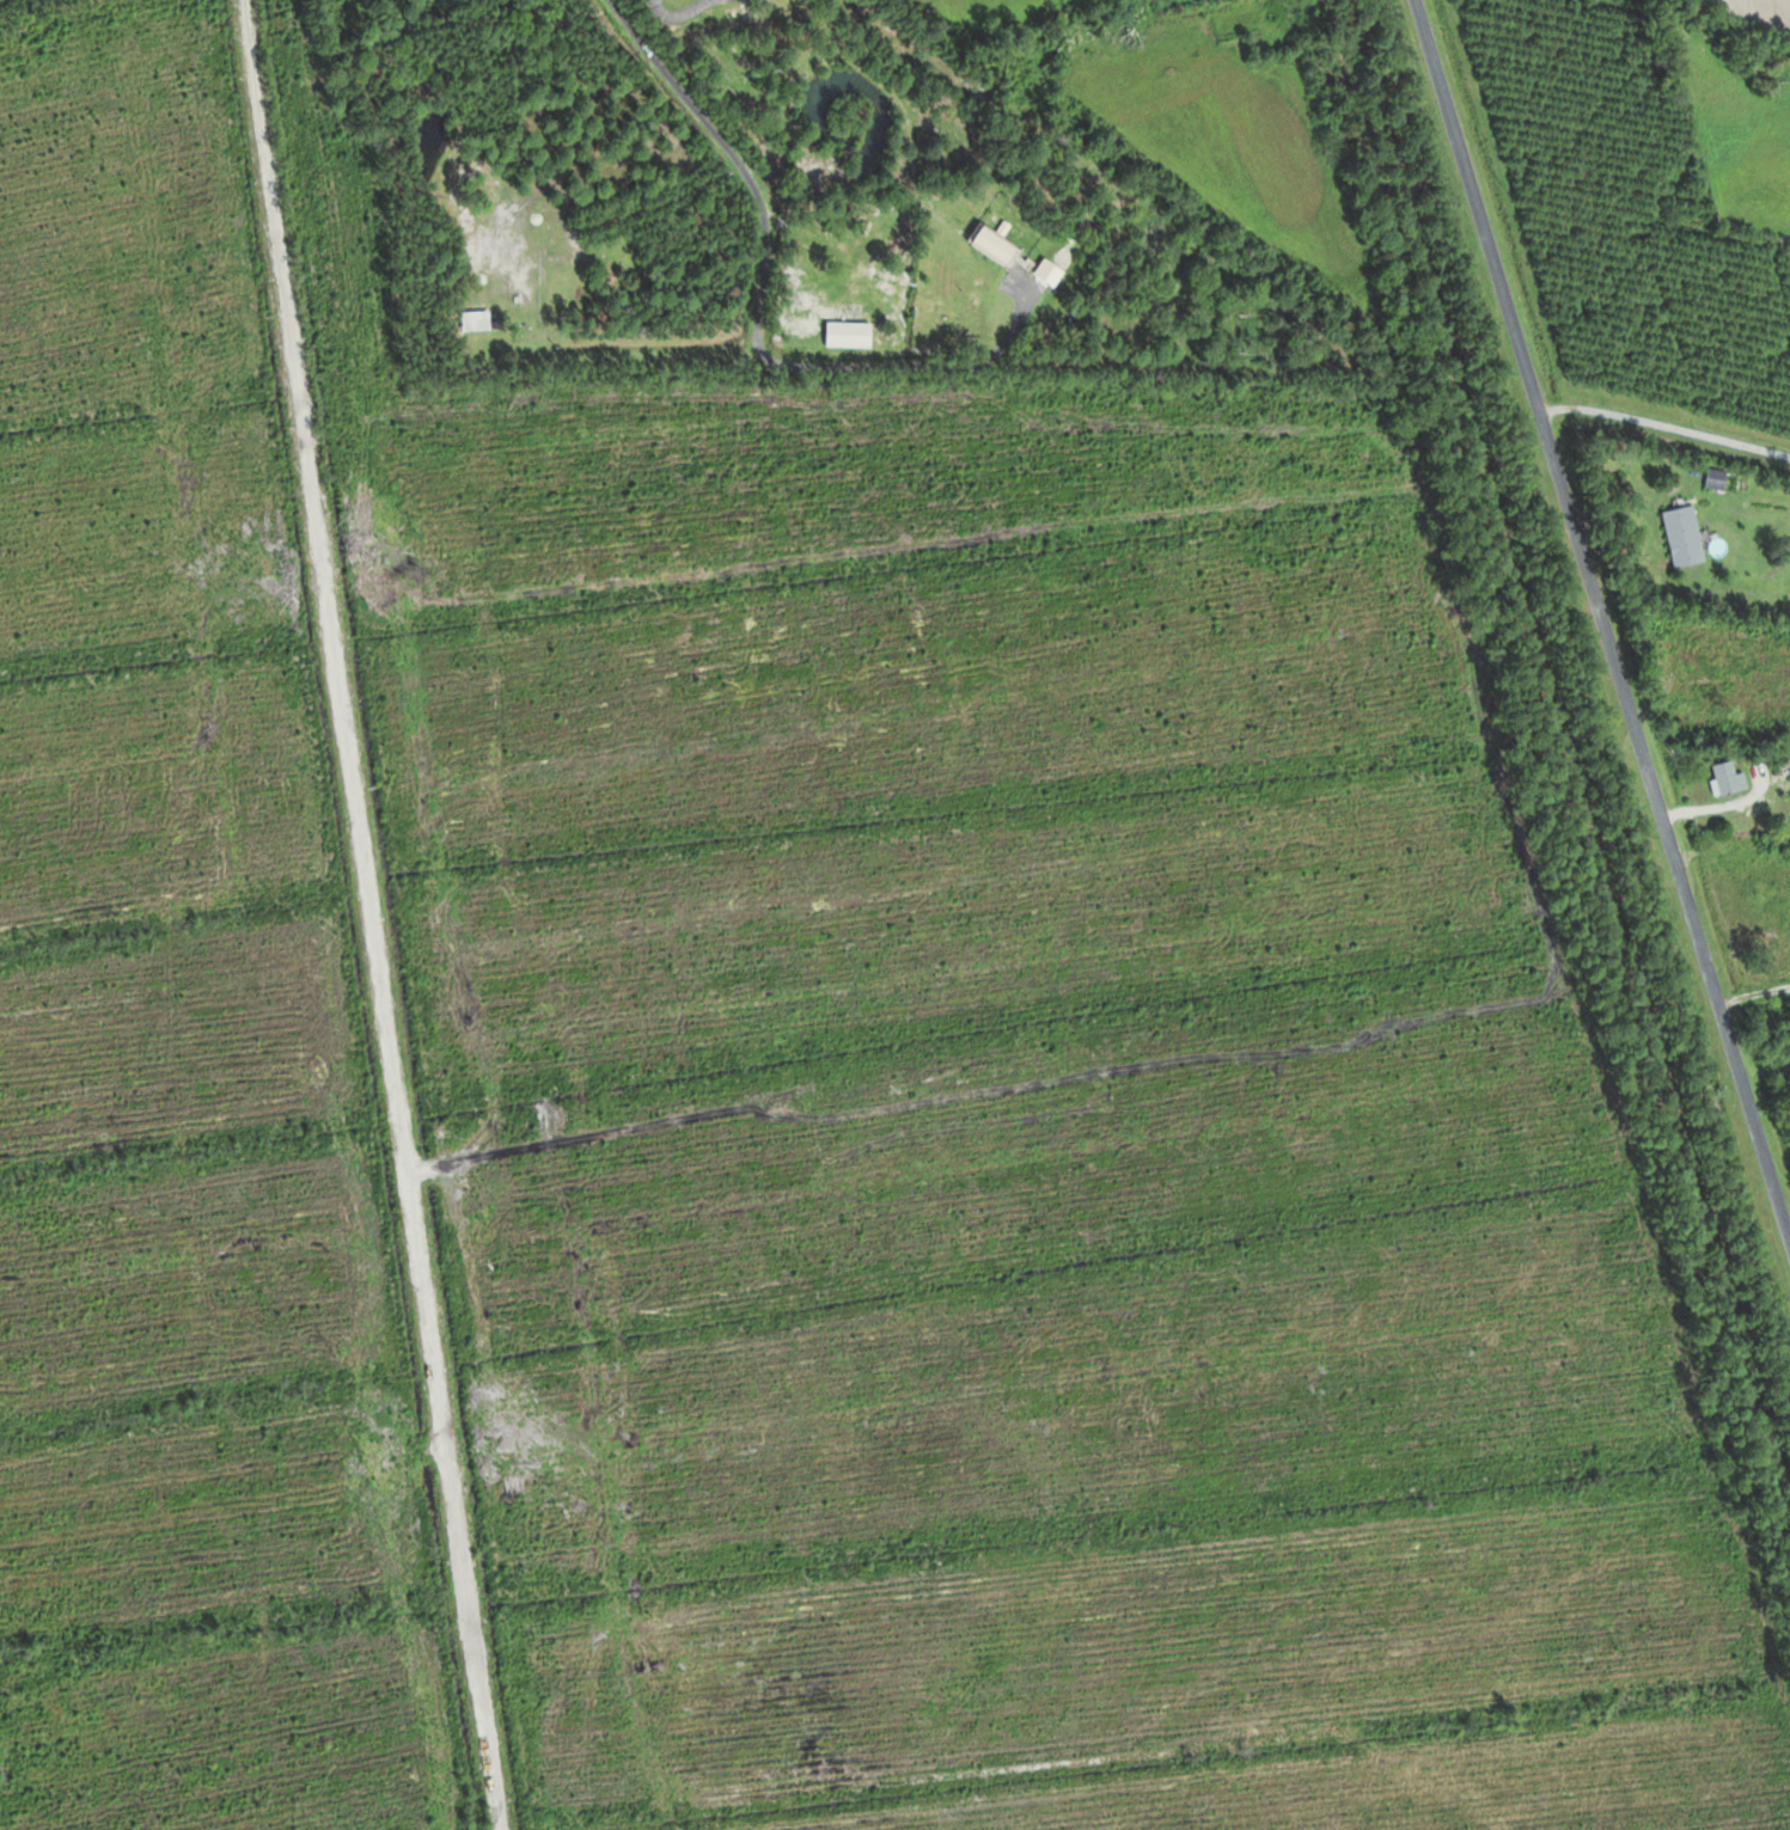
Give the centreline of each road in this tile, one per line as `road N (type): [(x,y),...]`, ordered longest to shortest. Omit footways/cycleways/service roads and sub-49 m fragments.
road 1 (residential): [(526,1829),(274,0)]
road 2 (residential): [(1412,0),(1789,1238)]

